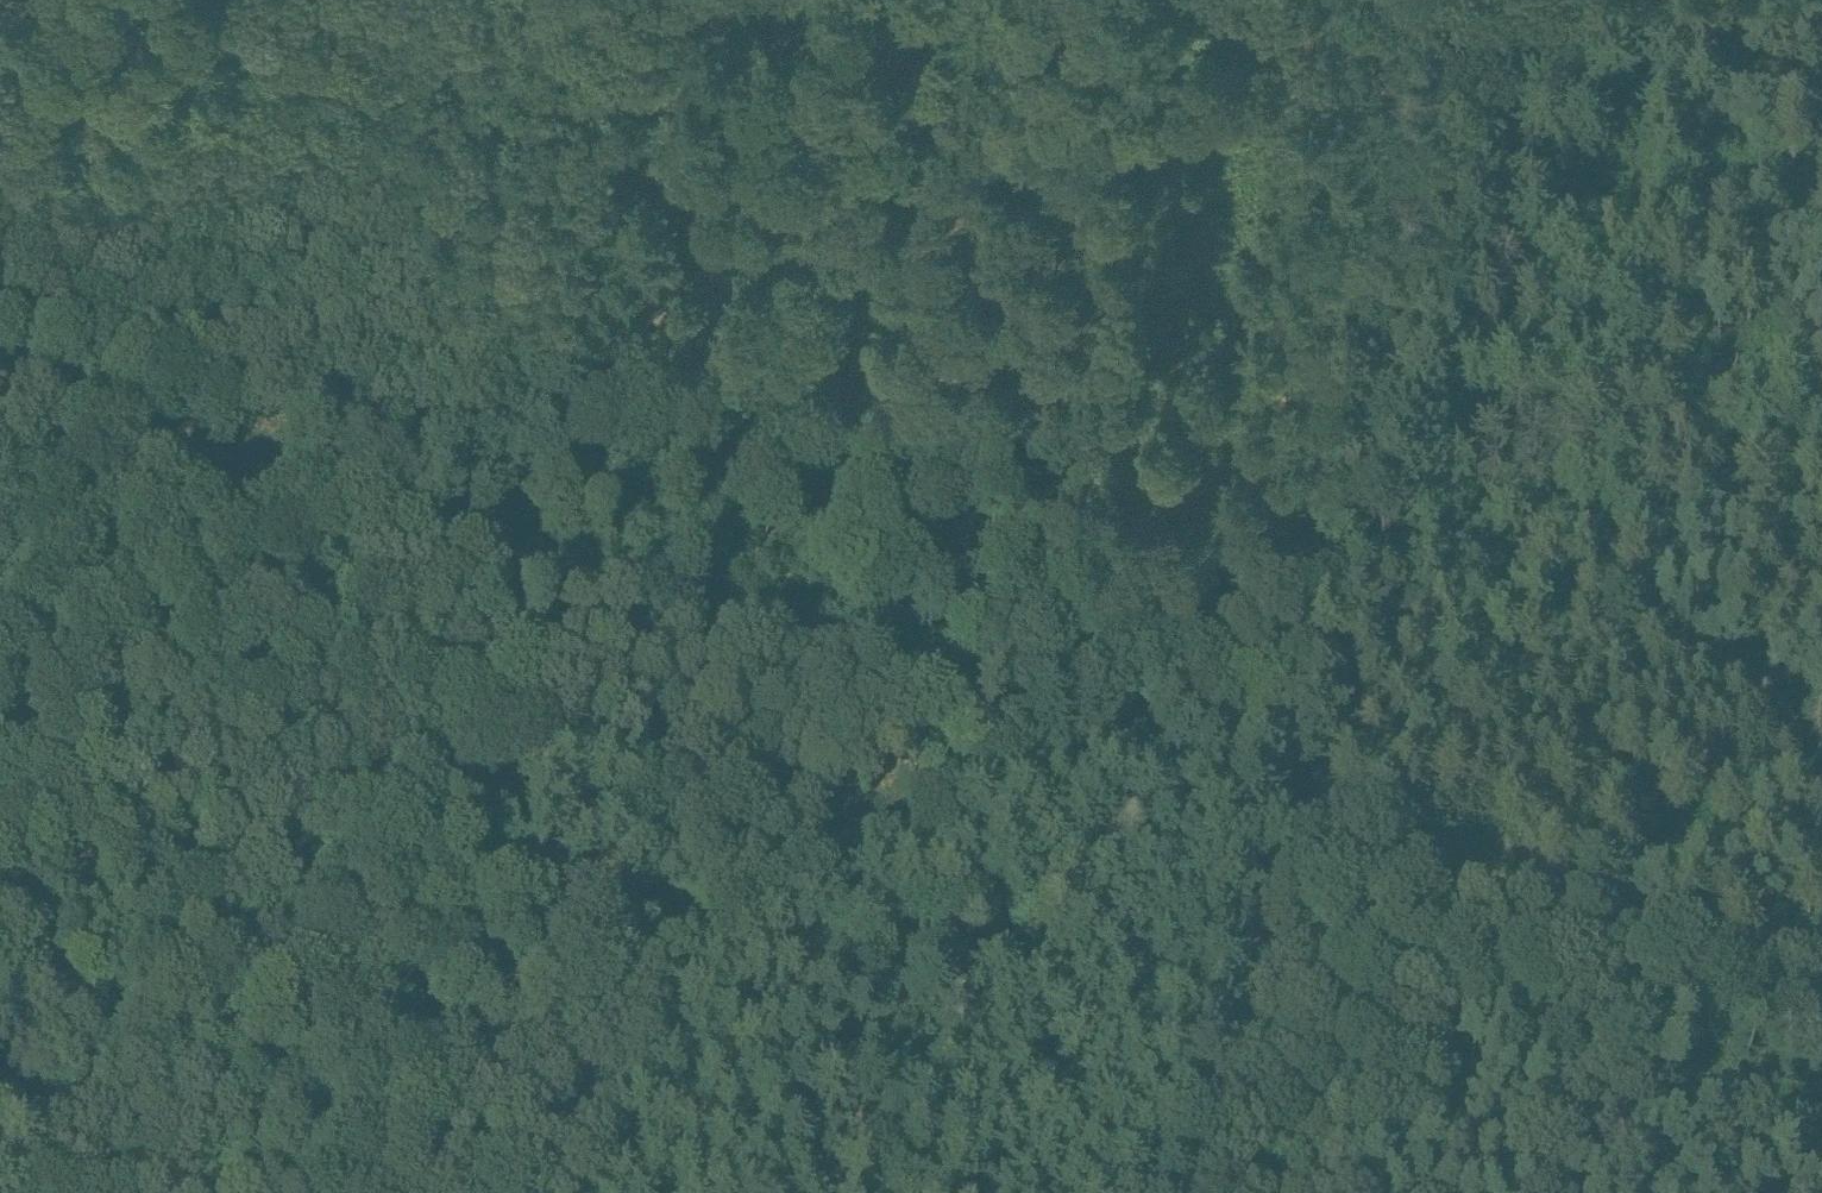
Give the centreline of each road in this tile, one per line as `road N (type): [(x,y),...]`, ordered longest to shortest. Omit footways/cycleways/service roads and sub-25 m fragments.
road 1 (track): [(1296,815),(0,334)]
road 2 (track): [(1296,815),(1525,133),(1559,0)]
road 3 (track): [(0,660),(199,0)]
road 4 (track): [(1821,990),(1491,887),(1296,815)]
road 5 (track): [(1189,1192),(1296,815)]

